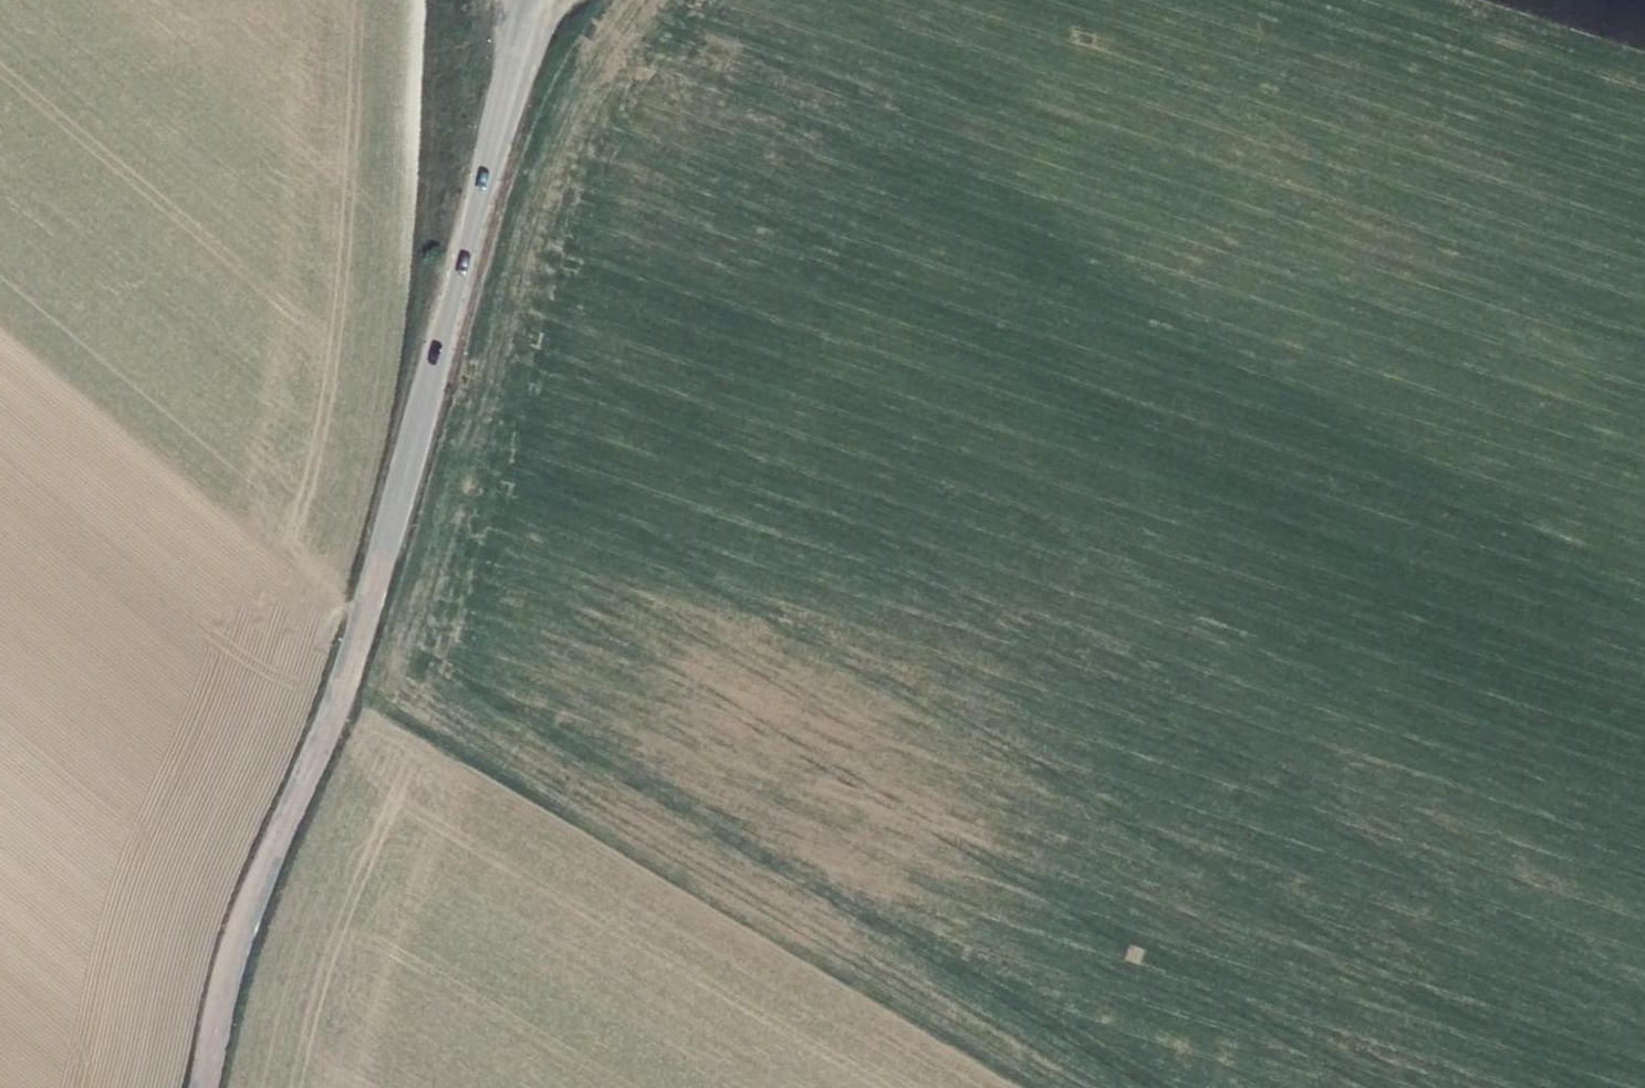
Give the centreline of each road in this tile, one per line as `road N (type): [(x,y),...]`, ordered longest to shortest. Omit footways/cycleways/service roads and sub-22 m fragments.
road 1 (tertiary): [(203,1087),(236,938),(354,652),(534,0)]

